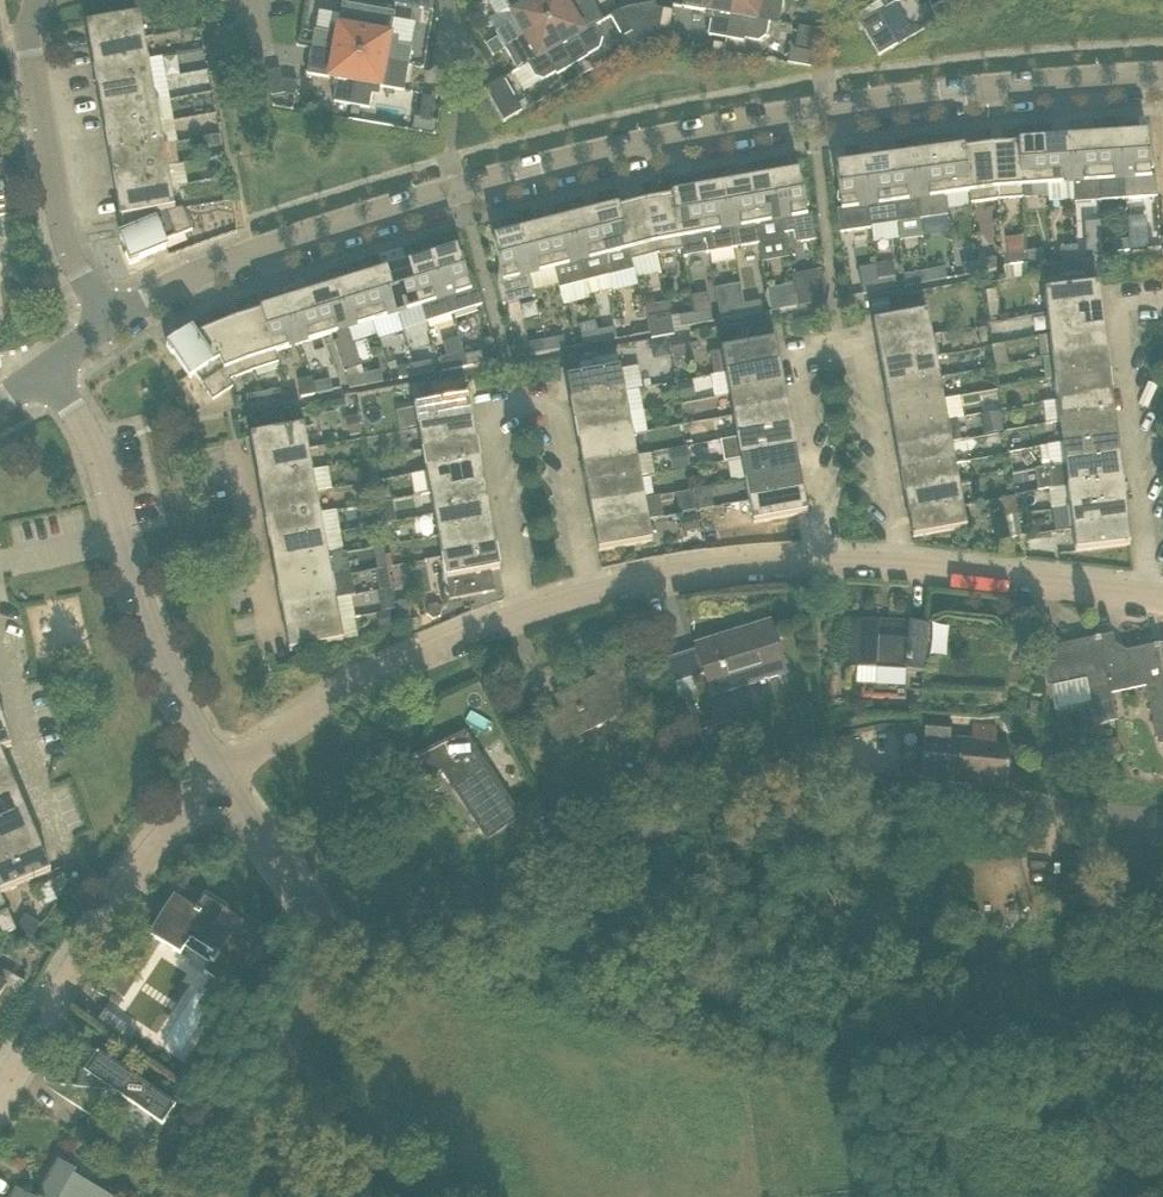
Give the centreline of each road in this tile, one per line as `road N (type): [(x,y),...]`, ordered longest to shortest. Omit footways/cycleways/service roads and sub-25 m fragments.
road 1 (residential): [(111,319),(192,277),(334,227),(631,147),(889,102),(1162,79)]
road 2 (residential): [(1162,597),(834,561),(679,569),(590,590),(410,661),(312,717),(221,784)]
road 3 (residential): [(1162,819),(820,780),(765,785),(343,953)]
road 4 (residential): [(221,784),(127,566),(90,436),(48,370)]
road 5 (residential): [(221,784),(161,844),(105,919),(9,1085)]
road 6 (residential): [(111,319),(65,243),(28,45),(36,0)]
road 7 (residential): [(343,953),(305,1003),(270,1082),(265,1174)]
road 8 (residential): [(343,953),(221,784)]

